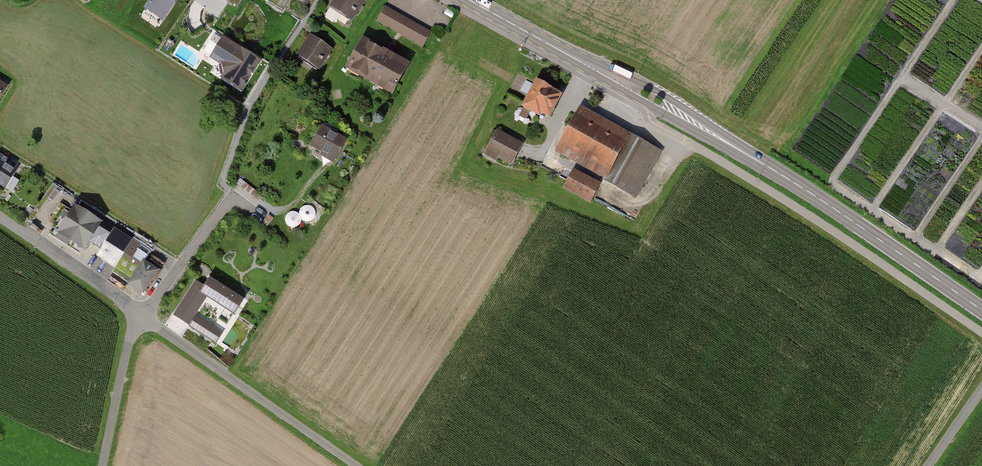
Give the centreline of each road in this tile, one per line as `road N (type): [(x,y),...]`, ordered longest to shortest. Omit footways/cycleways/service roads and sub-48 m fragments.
road 1 (primary): [(981,310),(733,147)]
road 2 (track): [(143,316),(356,465)]
road 3 (residential): [(143,316),(0,218)]
road 4 (primary): [(733,147),(652,89),(587,66)]
road 5 (primary): [(587,66),(733,147)]
road 6 (track): [(103,465),(129,342),(143,316)]
road 7 (primary): [(587,66),(469,0)]

